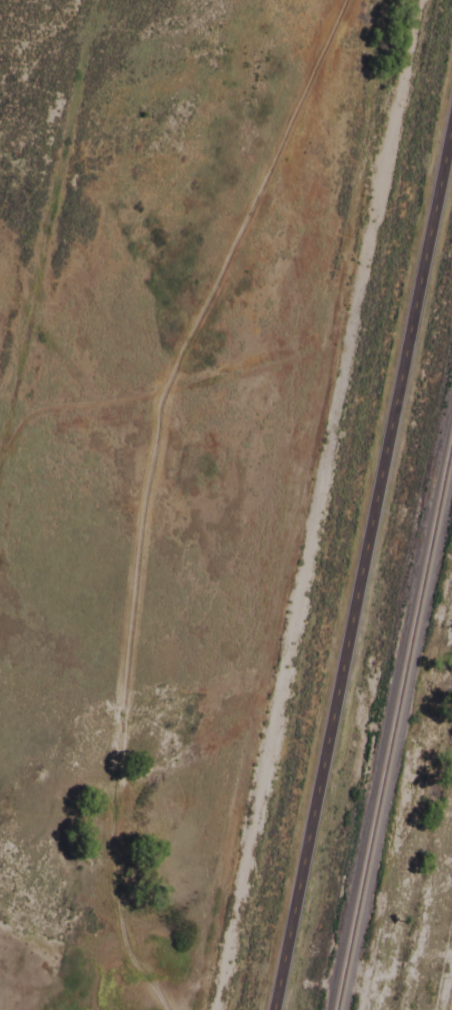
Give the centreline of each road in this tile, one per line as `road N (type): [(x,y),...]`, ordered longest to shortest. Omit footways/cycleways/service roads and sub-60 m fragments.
road 1 (secondary): [(276,1009),(451,138)]
road 2 (track): [(354,320),(217,1009)]
road 3 (track): [(354,320),(423,0)]

